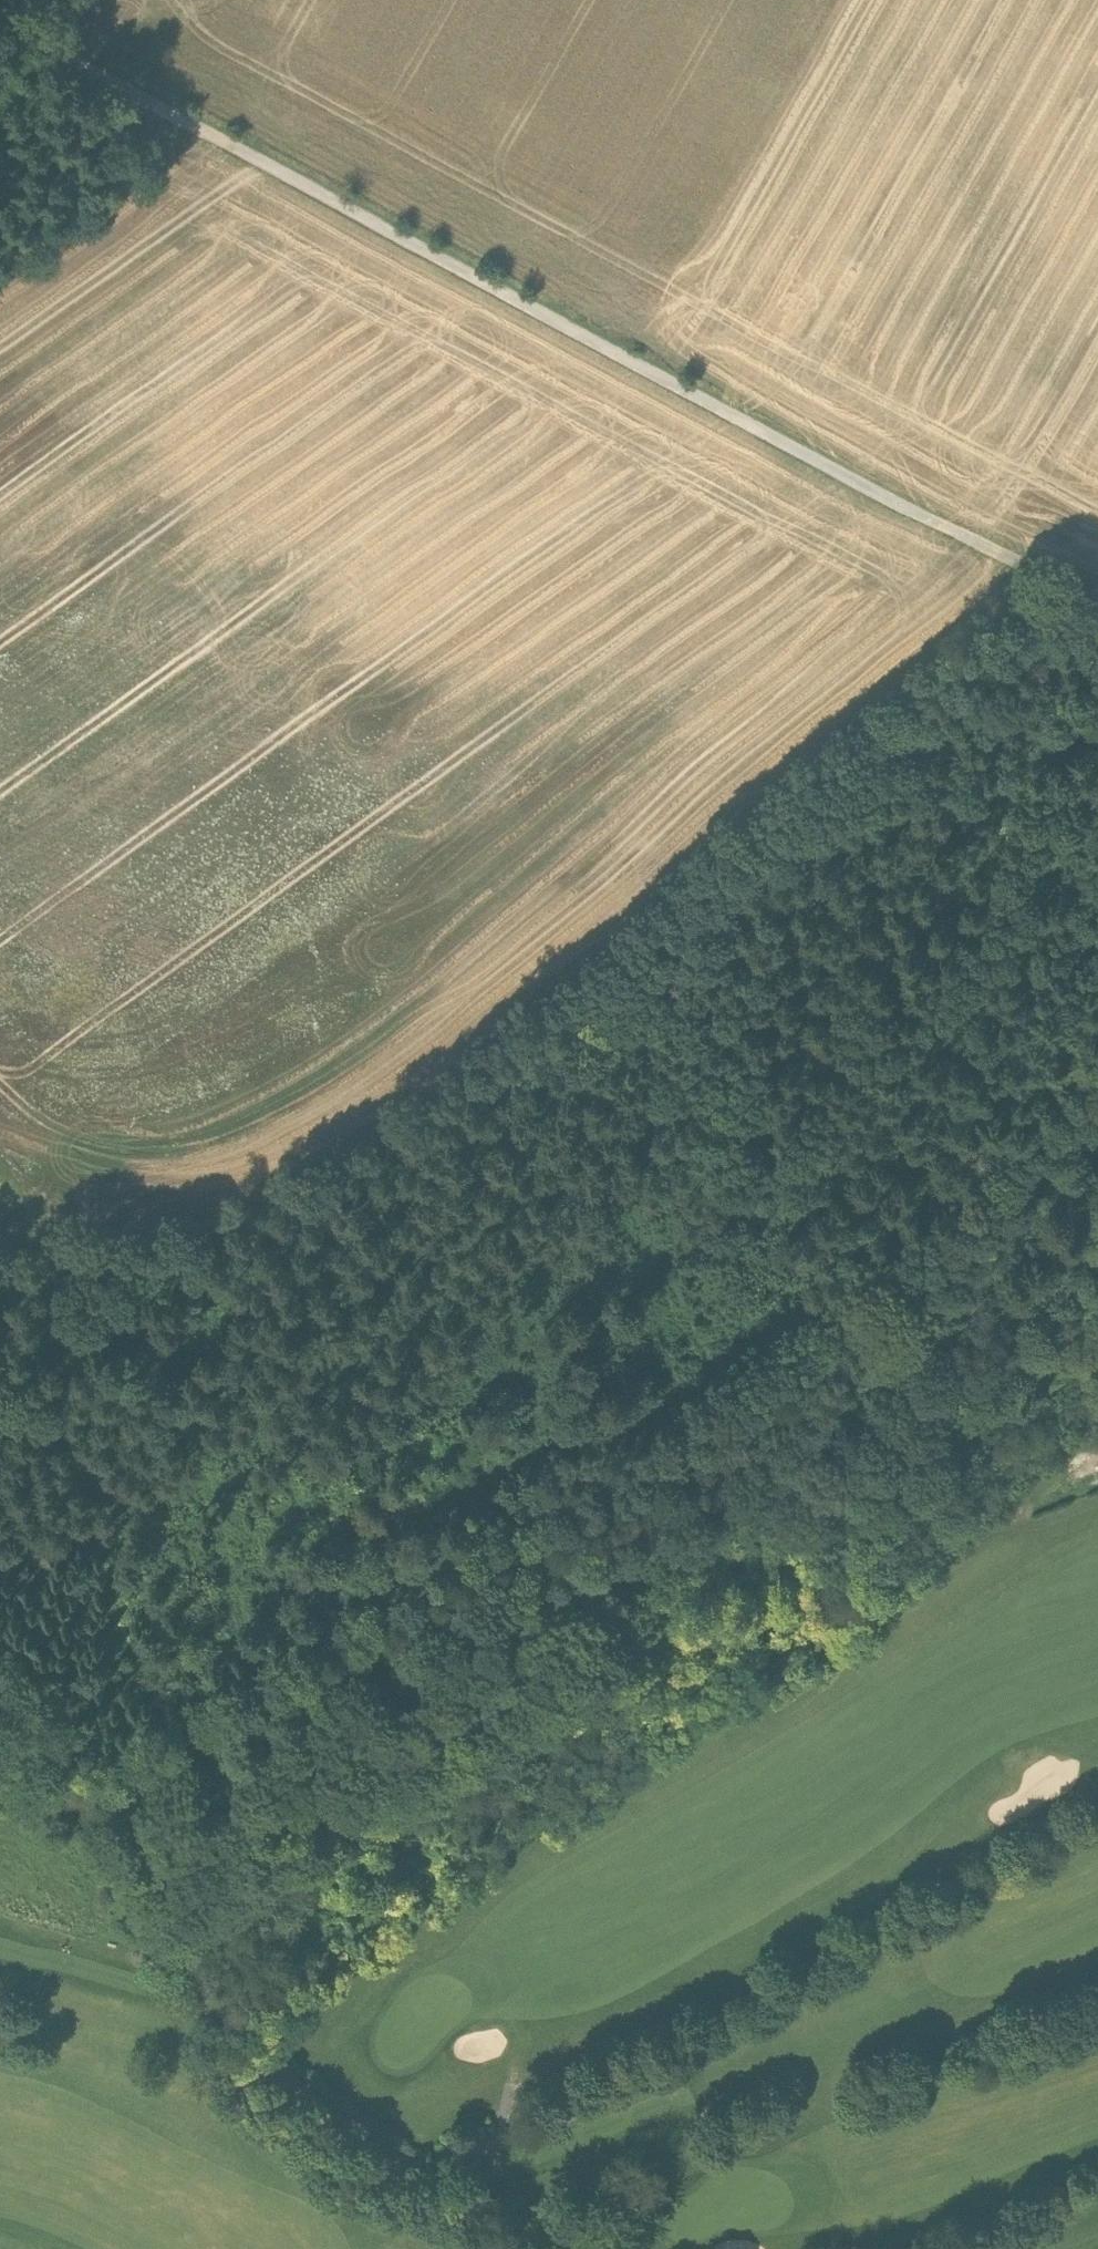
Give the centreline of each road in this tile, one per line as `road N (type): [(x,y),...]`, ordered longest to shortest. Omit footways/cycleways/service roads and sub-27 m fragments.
road 1 (track): [(1097,545),(175,44)]
road 2 (track): [(104,1739),(201,1902),(254,1967),(326,2022),(488,2123),(721,2248)]
road 3 (track): [(104,1739),(411,1547)]
road 4 (track): [(1097,1040),(1005,1129),(929,1177)]
road 5 (track): [(0,1614),(104,1739)]

